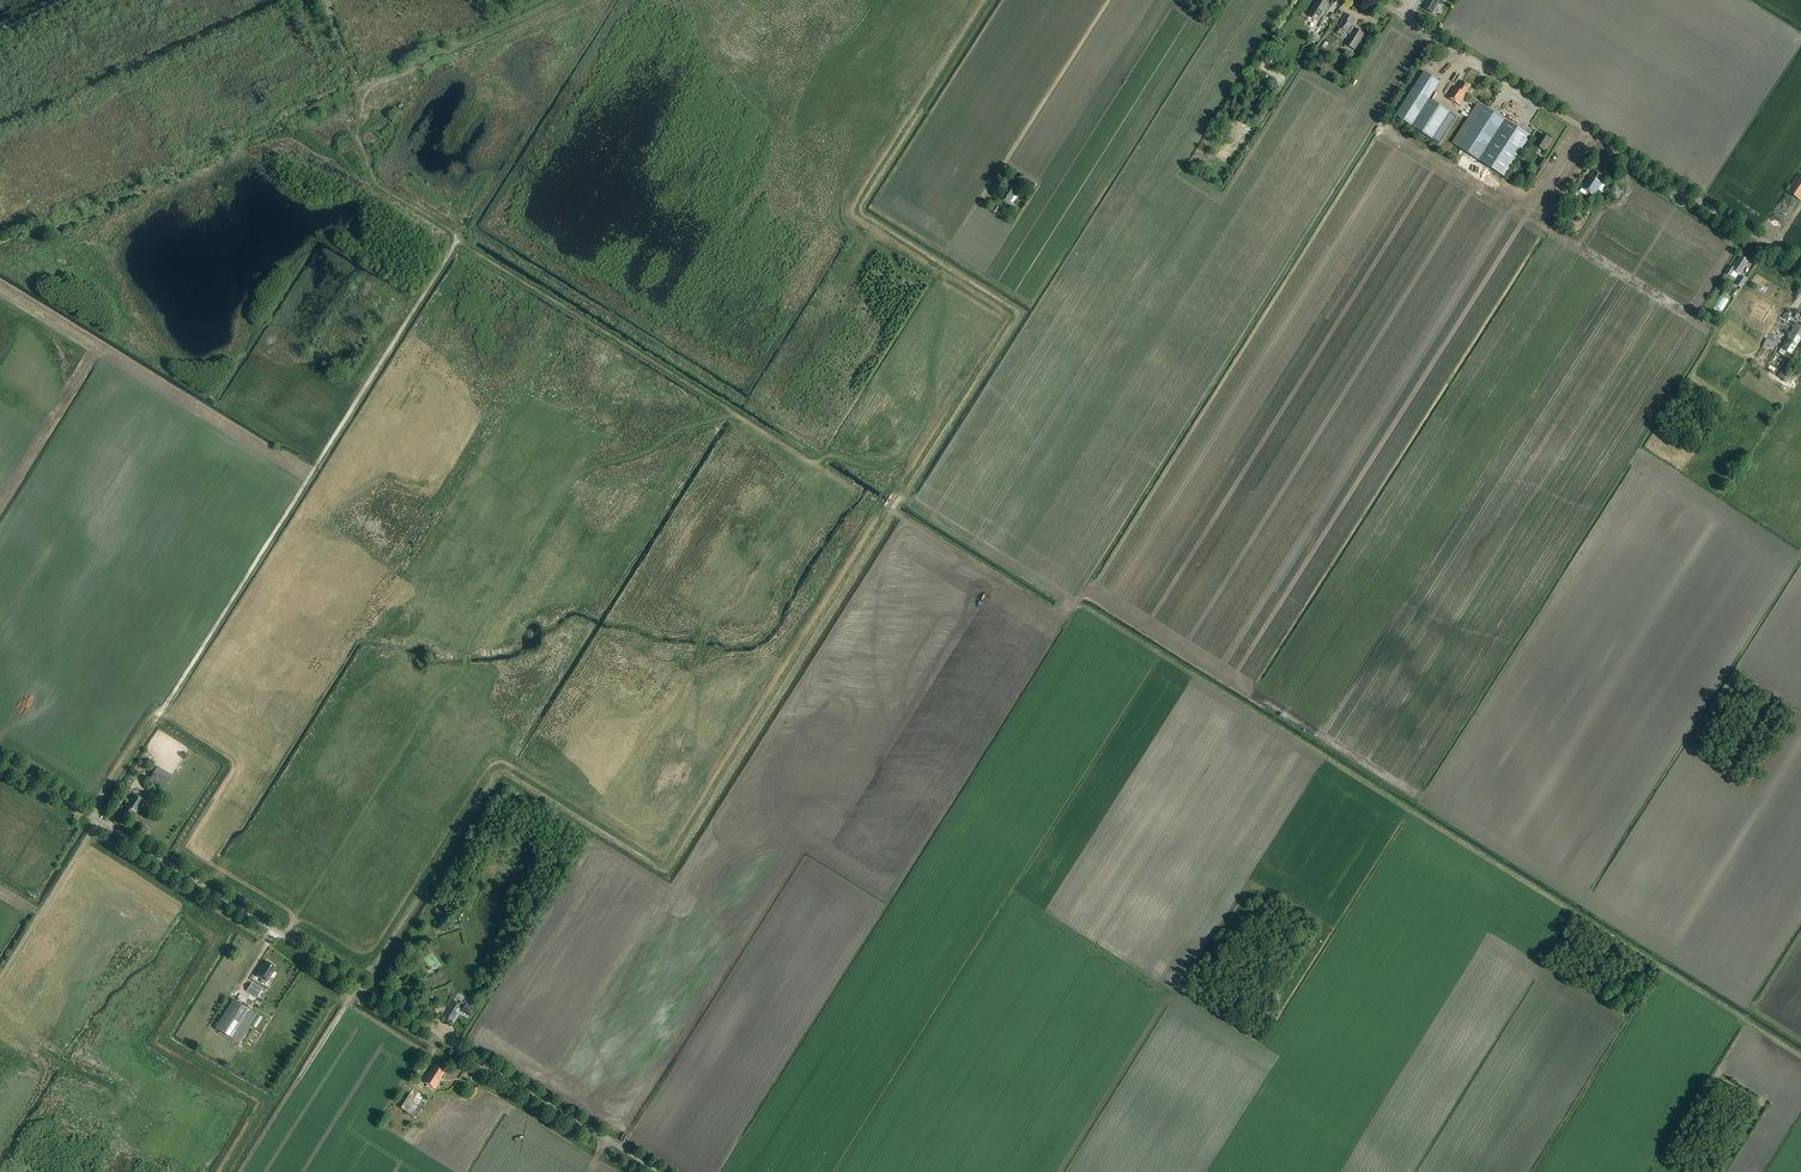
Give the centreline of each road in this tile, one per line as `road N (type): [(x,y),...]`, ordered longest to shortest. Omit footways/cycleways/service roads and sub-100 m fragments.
road 1 (track): [(992,0),(862,208),(1014,309),(1016,320),(669,866),(657,867),(499,773),(363,986)]
road 2 (track): [(560,0),(365,93),(361,140),(376,182),(450,229),(455,246),(180,684),(103,787),(97,819)]
road 3 (track): [(1414,811),(1095,612),(1050,609),(735,414)]
road 4 (unclassified): [(659,1171),(0,758)]
road 5 (track): [(1800,1056),(1414,811),(1287,1013)]
road 6 (track): [(316,890),(428,703),(463,672),(477,626),(566,486),(684,429),(735,414)]
road 7 (unclassified): [(1800,265),(1377,0)]
road 8 (track): [(735,414),(456,243)]
road 9 (track): [(359,984),(242,1171)]
road 10 (track): [(1109,0),(1004,167)]
road 11 (track): [(86,840),(0,981)]

